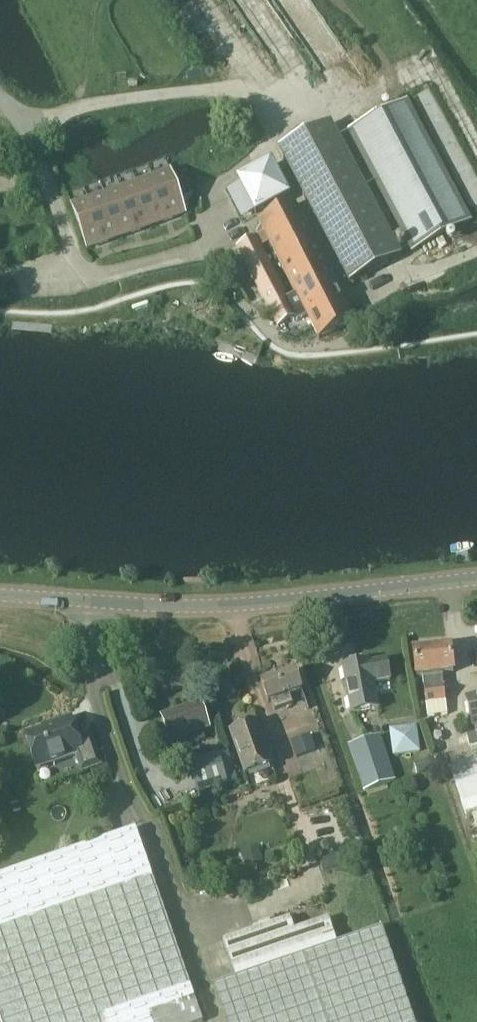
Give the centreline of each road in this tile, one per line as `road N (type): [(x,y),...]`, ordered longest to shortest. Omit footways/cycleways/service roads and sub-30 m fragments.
road 1 (track): [(29,132),(81,109),(201,91),(332,106),(371,99),(434,67),(476,149)]
road 2 (tertiary): [(0,595),(233,604),(476,577)]

